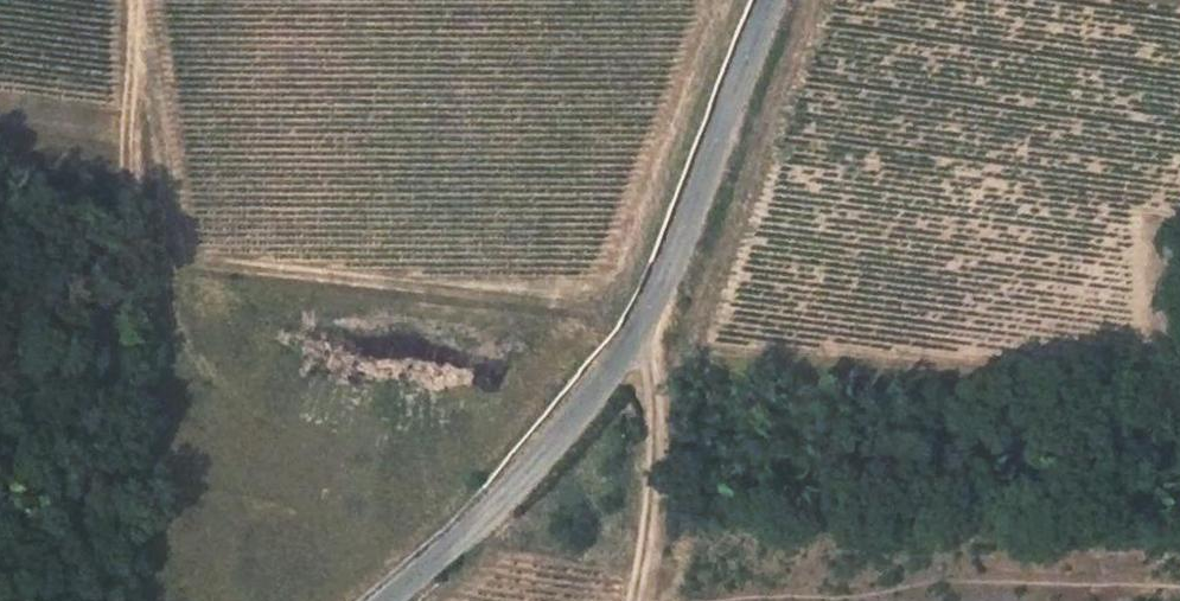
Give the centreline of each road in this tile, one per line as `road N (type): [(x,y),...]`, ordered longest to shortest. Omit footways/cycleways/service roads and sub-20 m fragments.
road 1 (tertiary): [(384,600),(488,513),(583,408),(636,334),(686,233),(770,0)]
road 2 (track): [(138,0),(119,300),(0,480)]
road 3 (track): [(636,334),(659,451),(634,600)]

